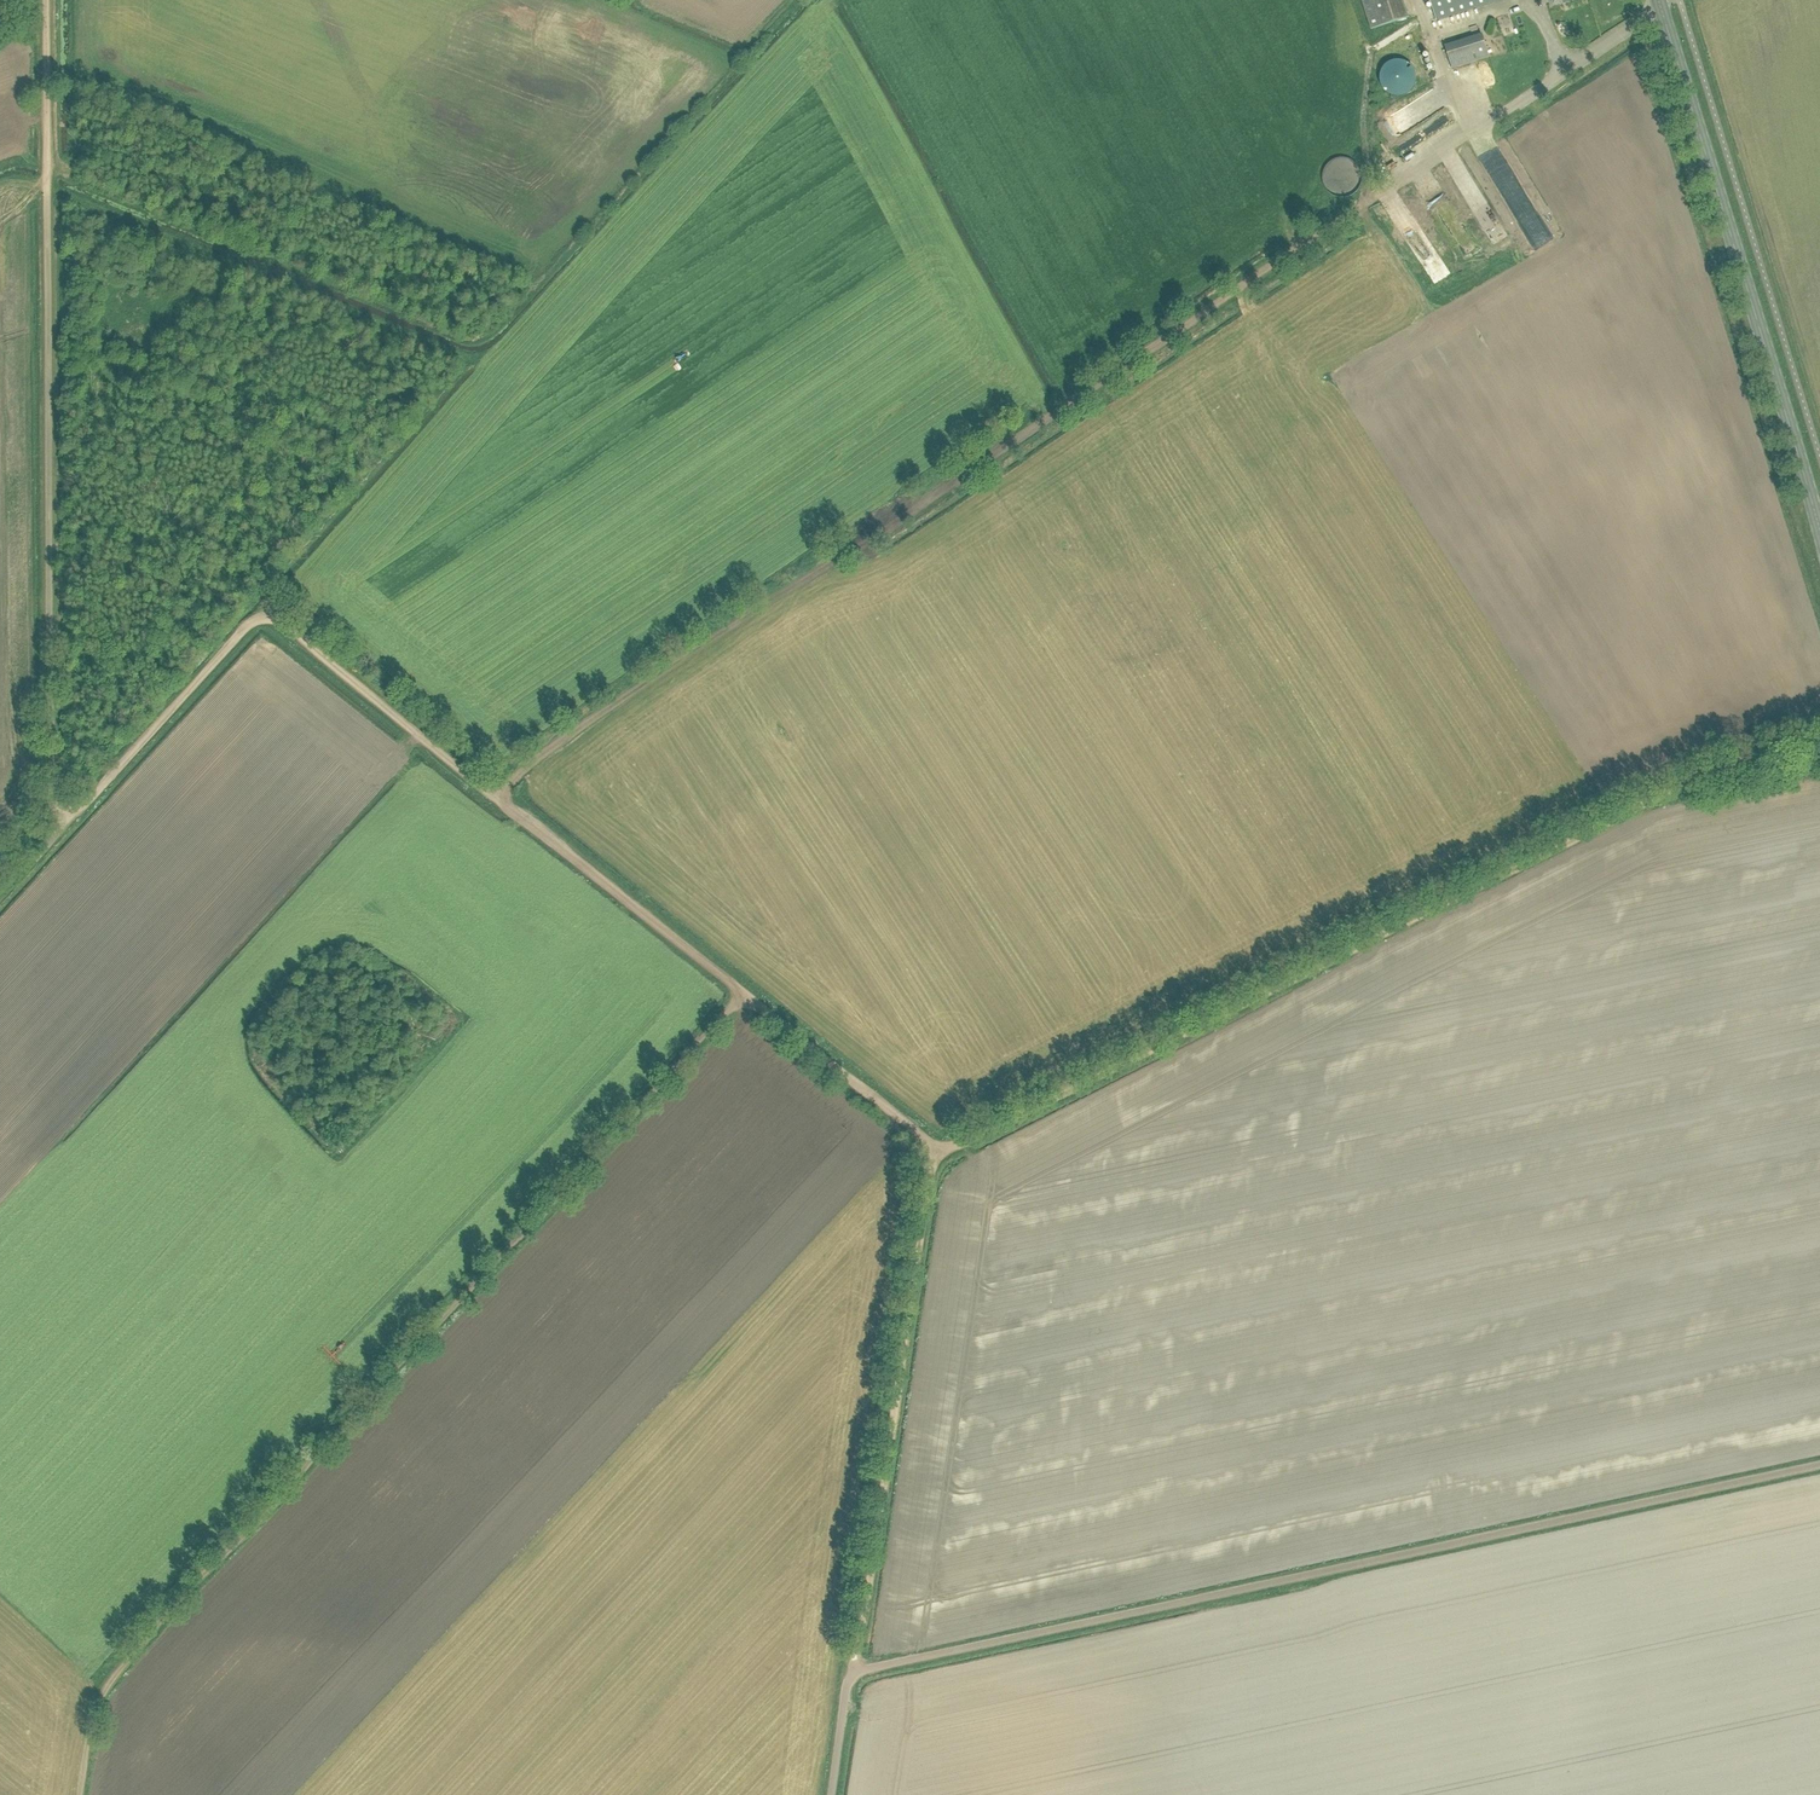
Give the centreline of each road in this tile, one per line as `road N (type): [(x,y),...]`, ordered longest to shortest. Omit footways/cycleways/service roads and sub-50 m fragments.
road 1 (track): [(496,798),(532,764),(1051,410),(1673,0)]
road 2 (unclassified): [(830,1794),(856,1670),(1819,1465)]
road 3 (track): [(82,1794),(103,1691),(123,1664),(743,997)]
road 4 (track): [(935,1153),(1184,1038),(1728,763),(1819,737)]
road 5 (track): [(70,821),(233,646),(270,621),(743,997)]
road 6 (unclassified): [(70,821),(54,805),(51,778),(46,0)]
road 7 (secondary): [(1819,531),(1658,0)]
road 8 (track): [(935,1153),(915,1247),(856,1670)]
road 9 (track): [(743,997),(935,1153)]

